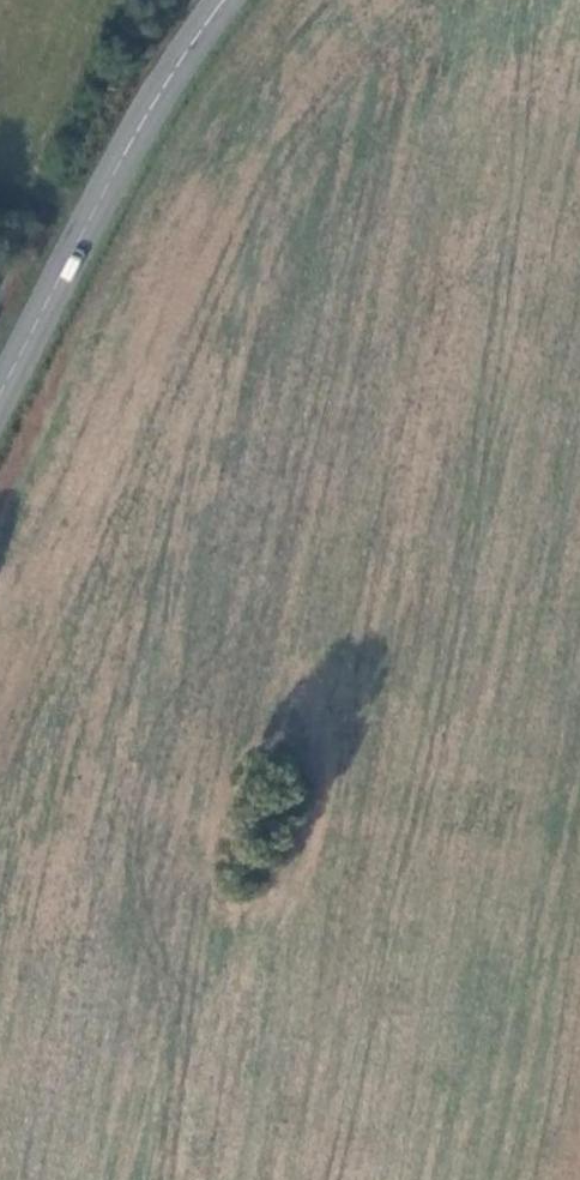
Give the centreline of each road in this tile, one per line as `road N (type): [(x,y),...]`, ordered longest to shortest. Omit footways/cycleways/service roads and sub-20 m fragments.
road 1 (secondary): [(0,395),(142,121),(225,0)]

